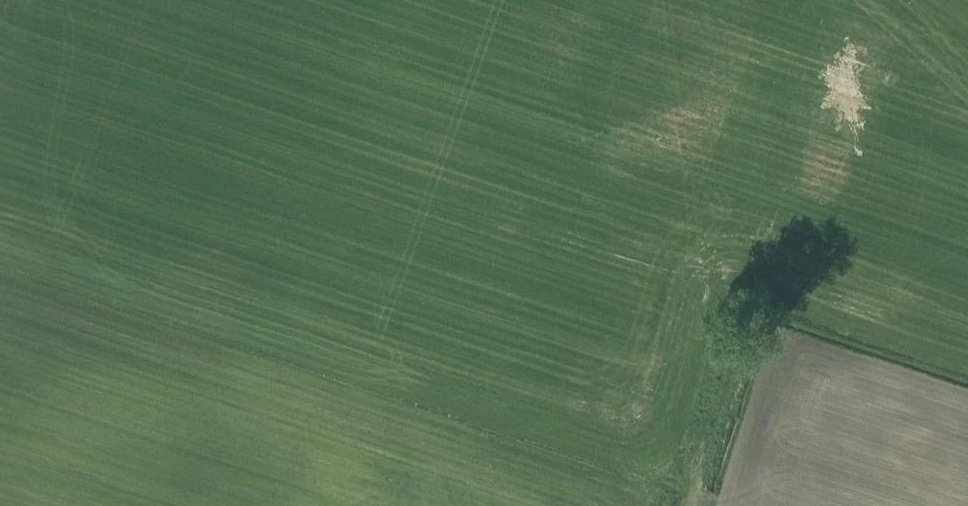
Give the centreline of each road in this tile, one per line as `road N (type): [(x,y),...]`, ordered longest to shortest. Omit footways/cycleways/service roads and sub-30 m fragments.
road 1 (track): [(687,505),(748,320)]

